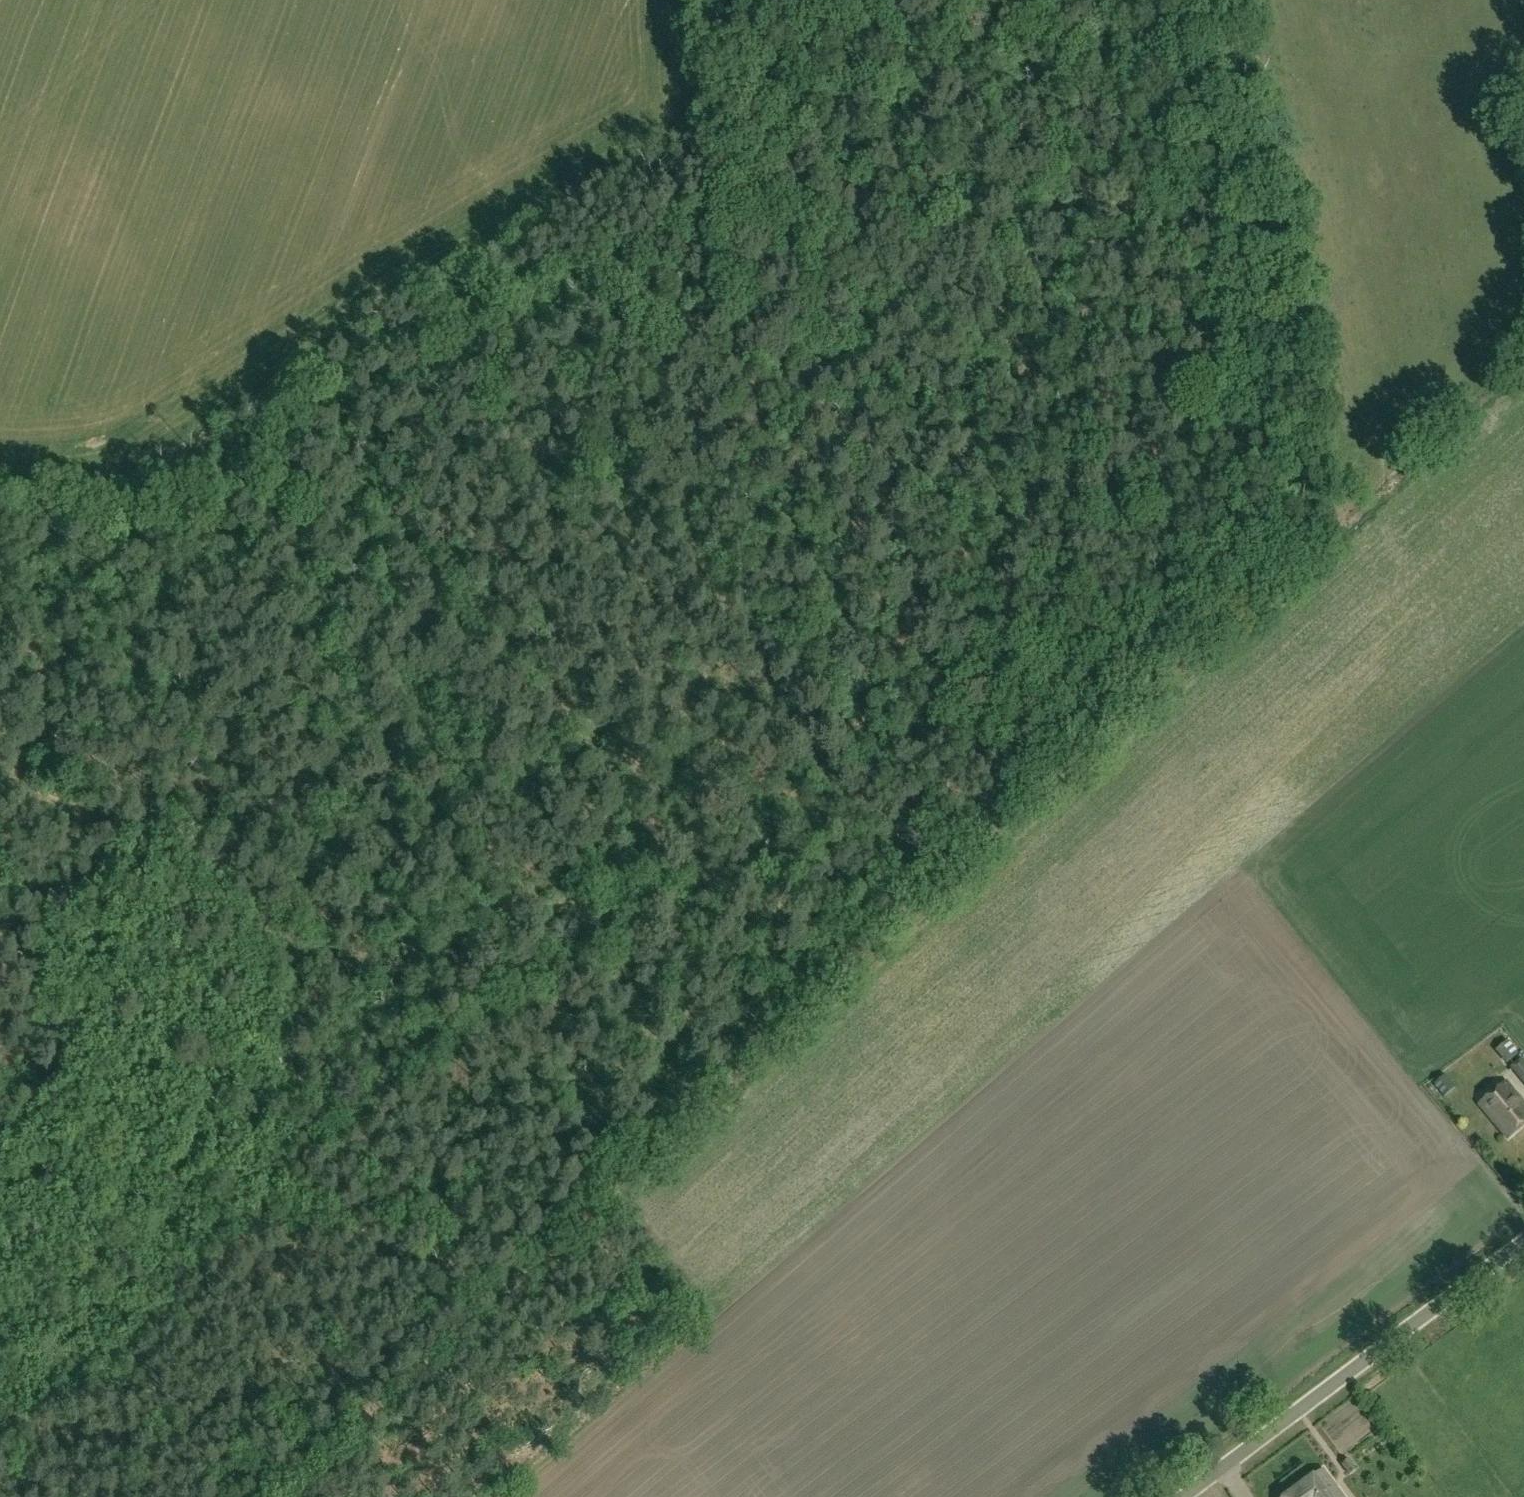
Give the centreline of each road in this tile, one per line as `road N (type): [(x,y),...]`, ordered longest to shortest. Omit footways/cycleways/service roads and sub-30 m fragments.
road 1 (unclassified): [(1206,1496),(1523,1258)]

